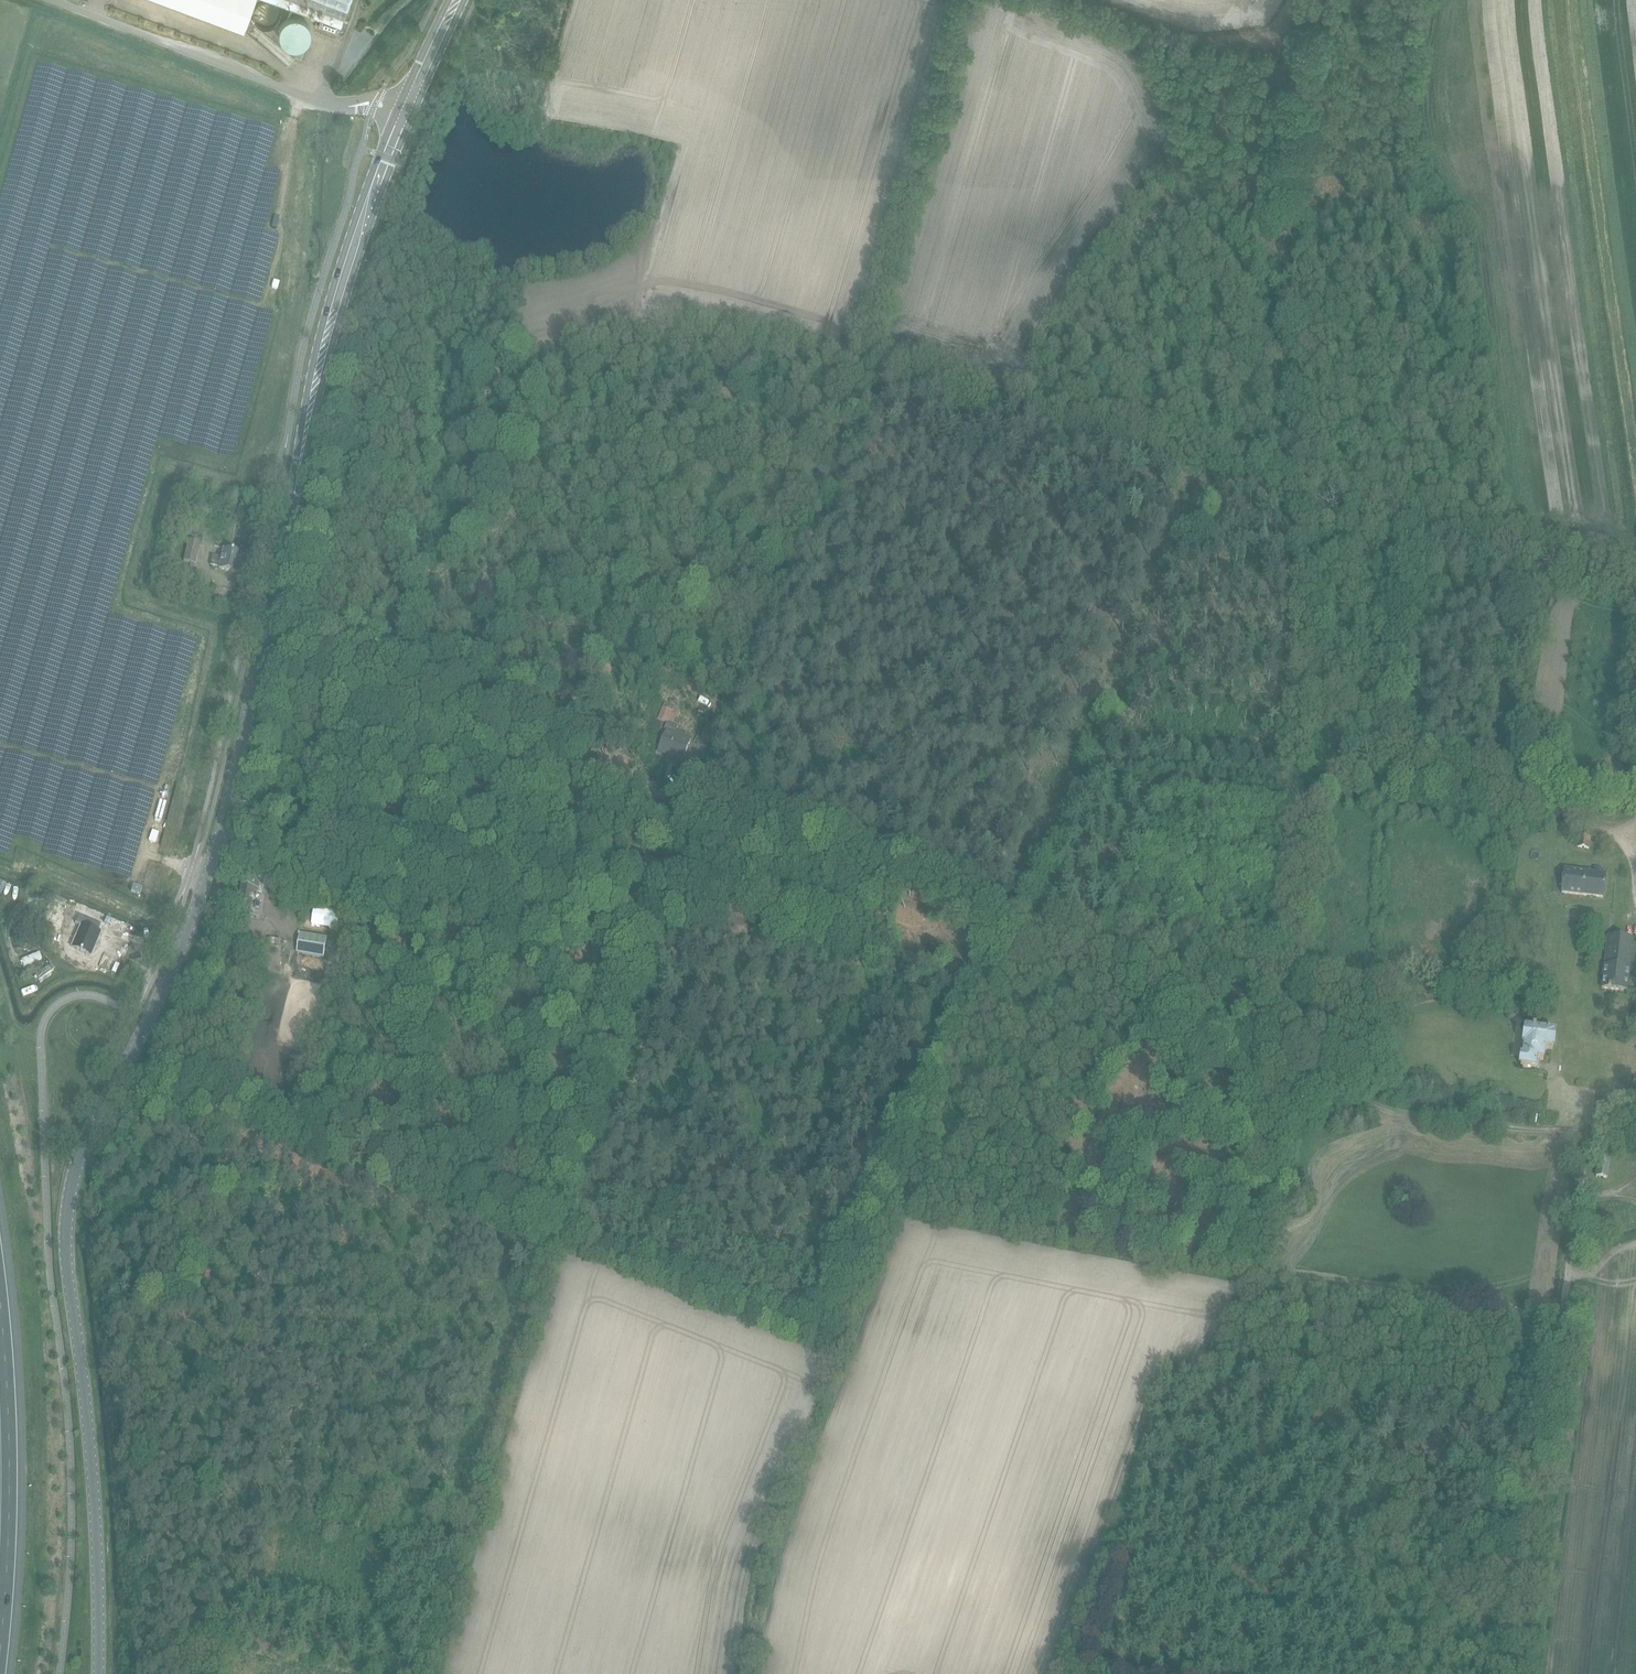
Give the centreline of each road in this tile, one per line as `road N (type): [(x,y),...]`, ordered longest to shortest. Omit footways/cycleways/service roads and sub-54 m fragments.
road 1 (secondary): [(100,1673),(99,1512),(69,1262),(71,1187),(191,931),(215,856),(327,331)]
road 2 (track): [(672,806),(261,651)]
road 3 (motorway): [(0,1645),(10,1492),(0,1300)]
road 4 (unclassified): [(352,105),(53,0)]

